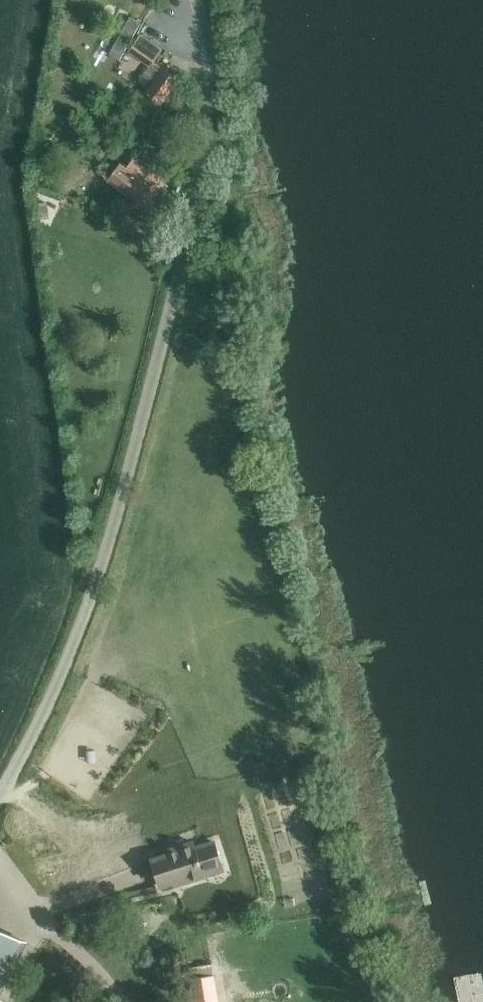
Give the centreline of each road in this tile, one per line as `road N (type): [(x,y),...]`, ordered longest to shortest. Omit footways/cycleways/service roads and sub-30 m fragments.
road 1 (unclassified): [(0,792),(96,591),(208,171),(218,82),(200,0)]

